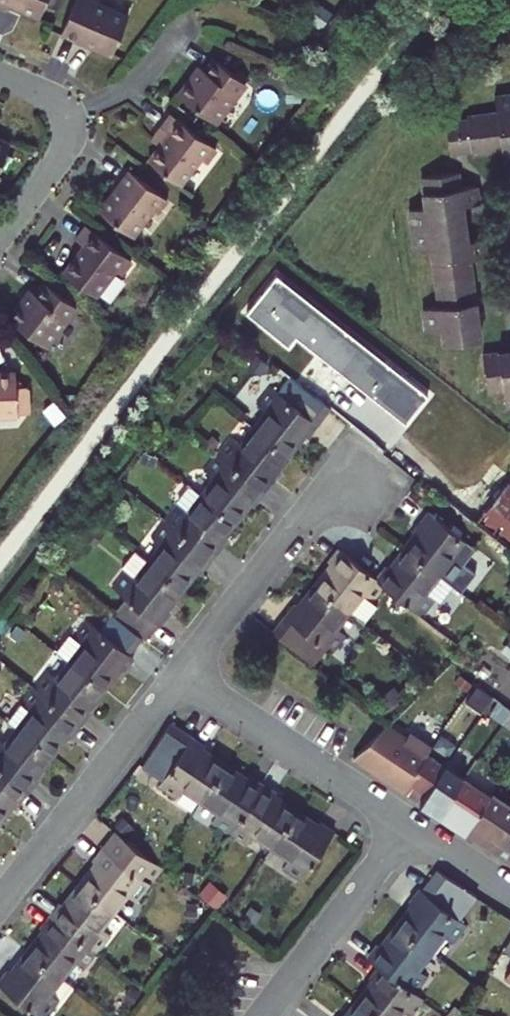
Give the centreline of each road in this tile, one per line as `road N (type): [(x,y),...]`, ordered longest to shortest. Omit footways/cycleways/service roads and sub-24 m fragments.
road 1 (residential): [(0,901),(177,679)]
road 2 (residential): [(177,679),(404,825)]
road 3 (residential): [(177,679),(340,476)]
road 4 (residential): [(260,1015),(404,825)]
road 5 (residential): [(71,115),(67,147),(0,241)]
road 6 (residential): [(71,115),(113,100),(140,78),(177,27)]
road 7 (residential): [(404,825),(509,893)]

